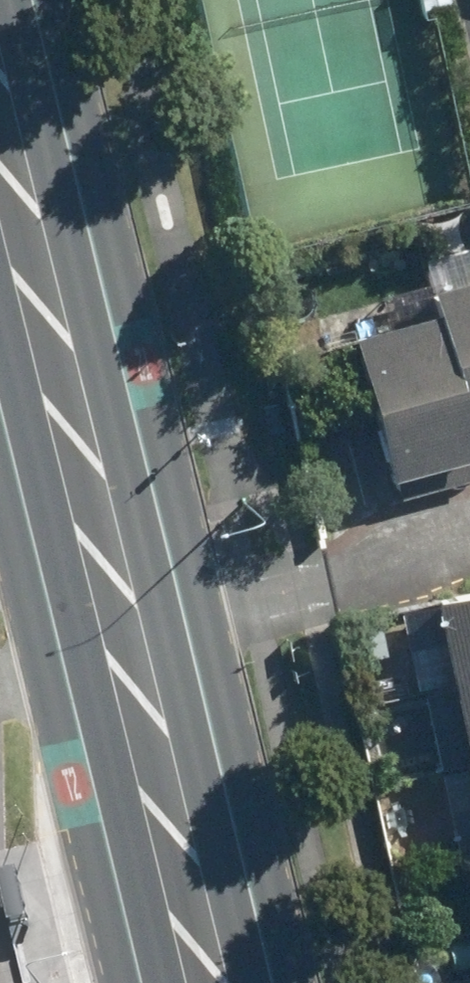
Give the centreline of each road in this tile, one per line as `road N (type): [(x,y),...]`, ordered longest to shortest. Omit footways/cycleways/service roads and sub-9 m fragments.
road 1 (primary): [(39,0),(273,982)]
road 2 (primary): [(146,982),(79,668),(0,362)]

